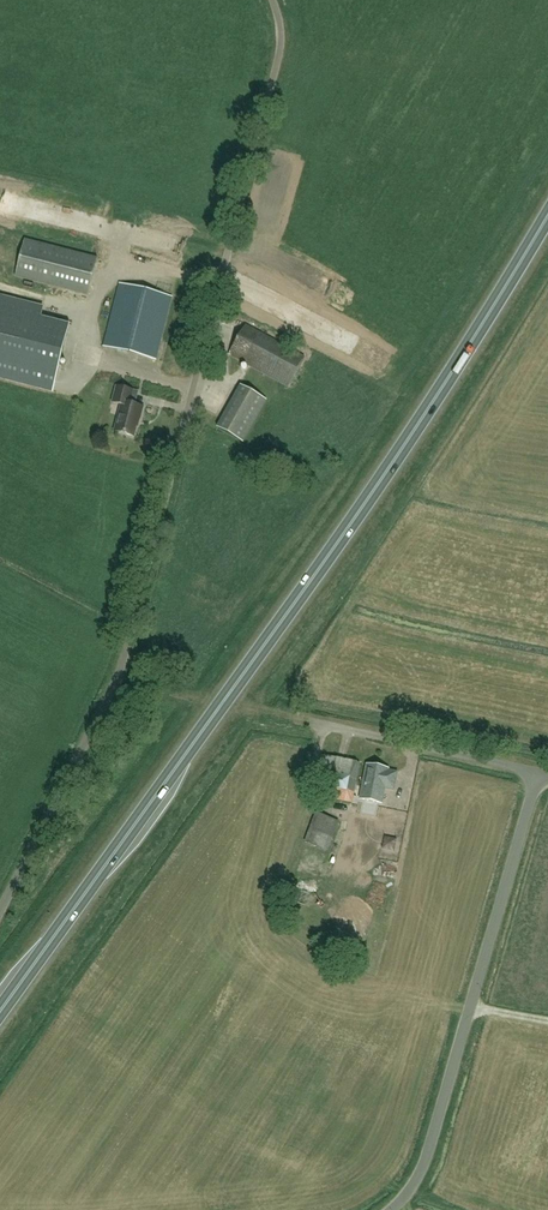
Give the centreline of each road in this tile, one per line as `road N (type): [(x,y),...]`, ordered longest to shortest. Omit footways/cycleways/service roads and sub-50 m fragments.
road 1 (trunk): [(0,1012),(459,363),(547,215)]
road 2 (unclassified): [(0,910),(118,674),(280,51),(273,0)]
road 3 (unclassified): [(392,1209),(428,1151),(539,771)]
road 4 (unclassified): [(539,771),(316,723)]

